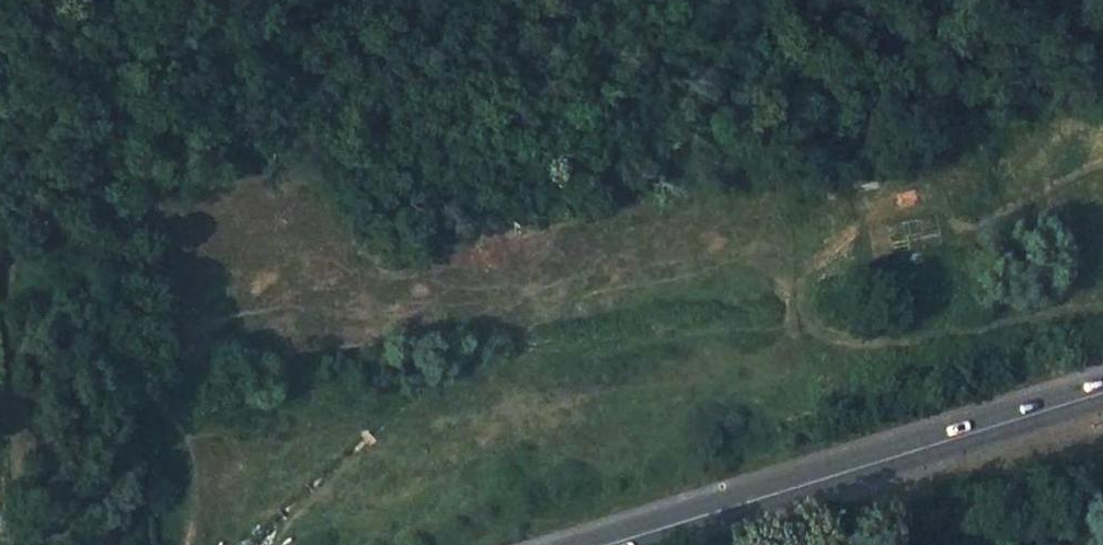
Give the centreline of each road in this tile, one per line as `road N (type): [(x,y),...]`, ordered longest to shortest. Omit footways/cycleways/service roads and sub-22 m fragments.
road 1 (secondary): [(627,544),(1102,400)]

